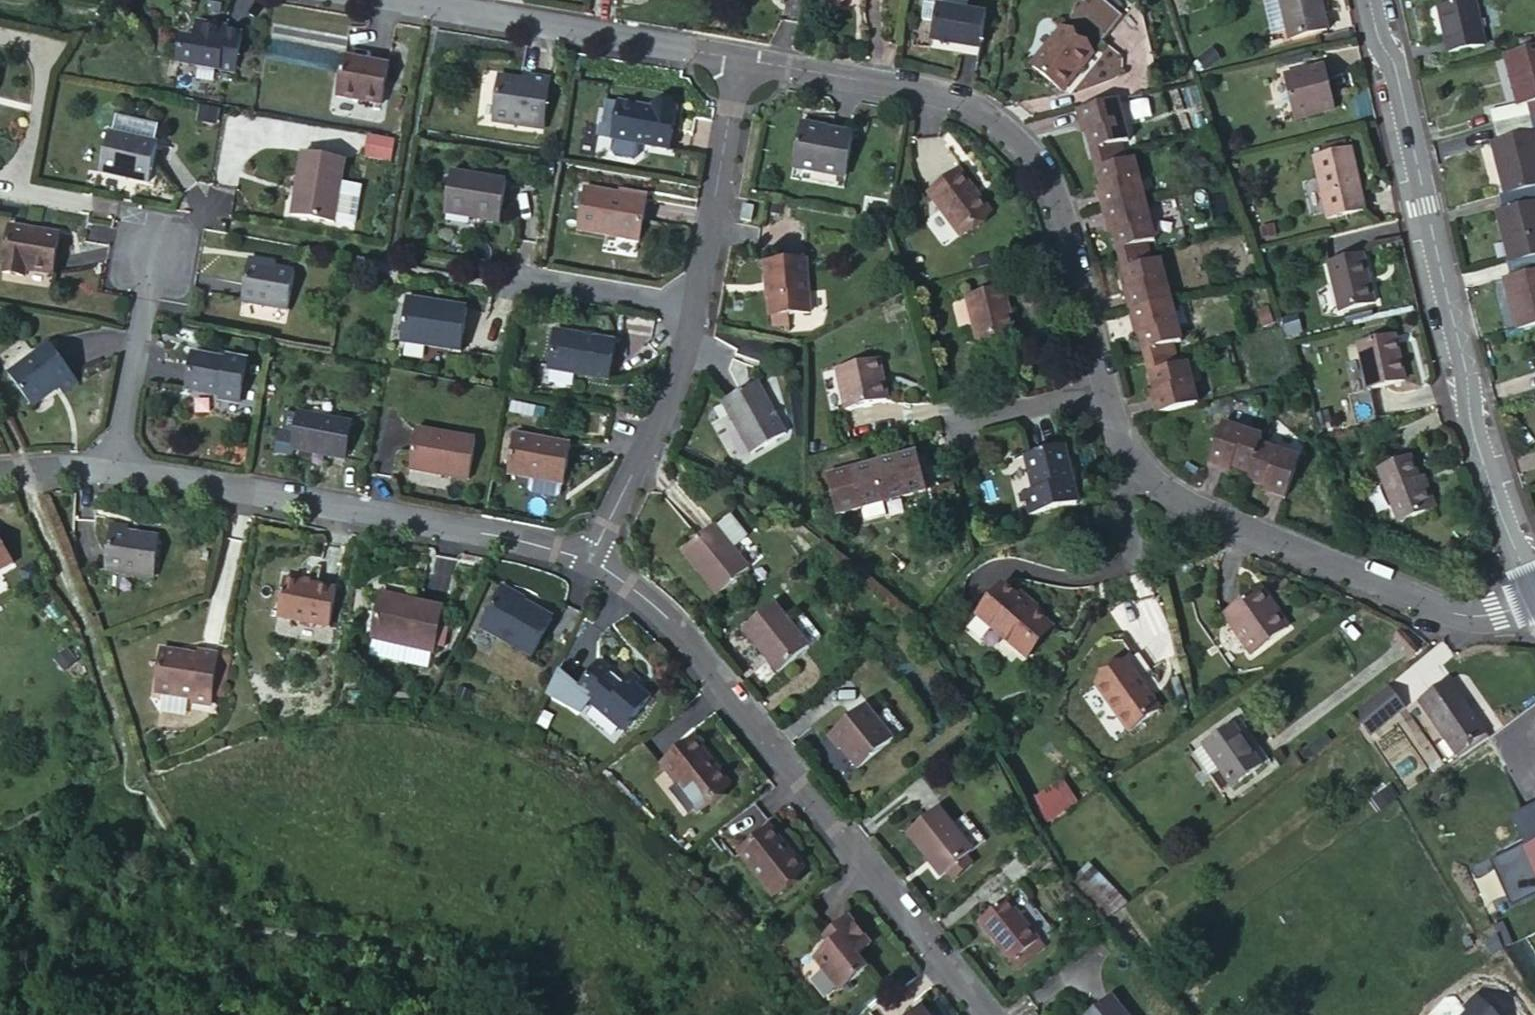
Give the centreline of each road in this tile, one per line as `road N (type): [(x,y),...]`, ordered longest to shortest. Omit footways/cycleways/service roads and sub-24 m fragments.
road 1 (track): [(538,1014),(448,962),(242,924),(192,870),(136,786),(102,653),(22,469)]
road 2 (tertiary): [(1370,0),(1395,65),(1428,205),(1471,426),(1534,594)]
road 3 (residential): [(984,1014),(668,617),(590,561)]
road 4 (residential): [(742,59),(931,93),(1010,130),(1060,199),(1109,383)]
road 5 (residential): [(1109,383),(1140,466),(1194,505),(1457,614),(1484,617),(1534,599)]
road 6 (residential): [(590,561),(515,539),(117,468)]
road 7 (residential): [(401,0),(742,59)]
road 8 (residential): [(590,561),(681,367),(696,303)]
road 9 (residential): [(696,303),(742,59)]
road 10 (residential): [(117,468),(156,256)]
road 11 (residential): [(511,276),(696,303)]
road 12 (residential): [(949,419),(1109,383)]

